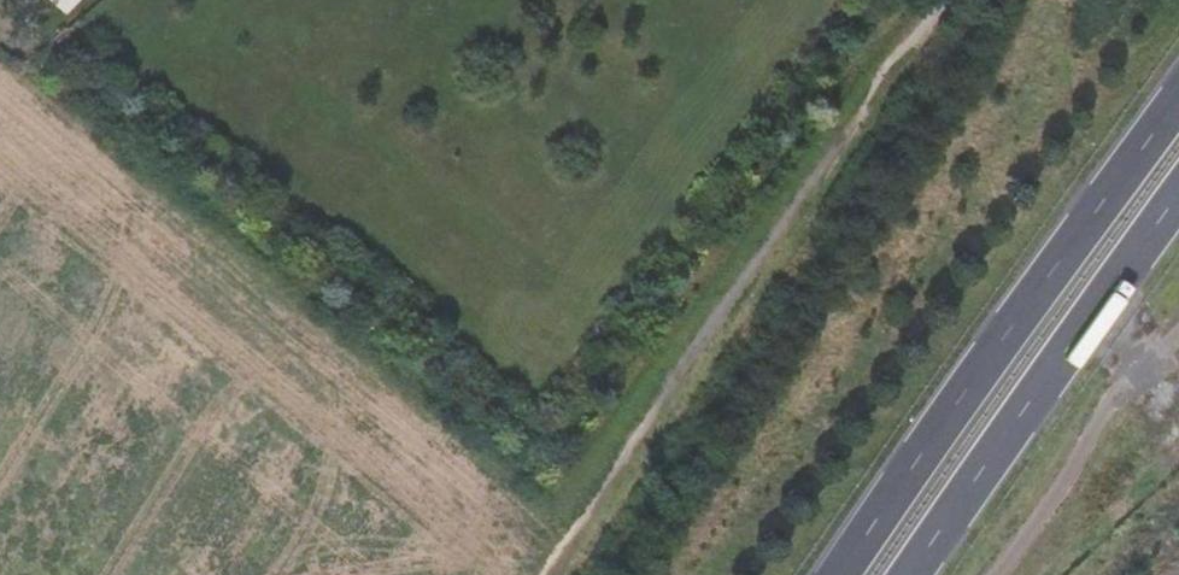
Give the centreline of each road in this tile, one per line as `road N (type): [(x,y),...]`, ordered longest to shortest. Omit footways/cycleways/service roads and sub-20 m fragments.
road 1 (track): [(547,574),(877,85)]
road 2 (primary): [(1178,102),(840,574)]
road 3 (primary): [(912,574),(1178,193)]

